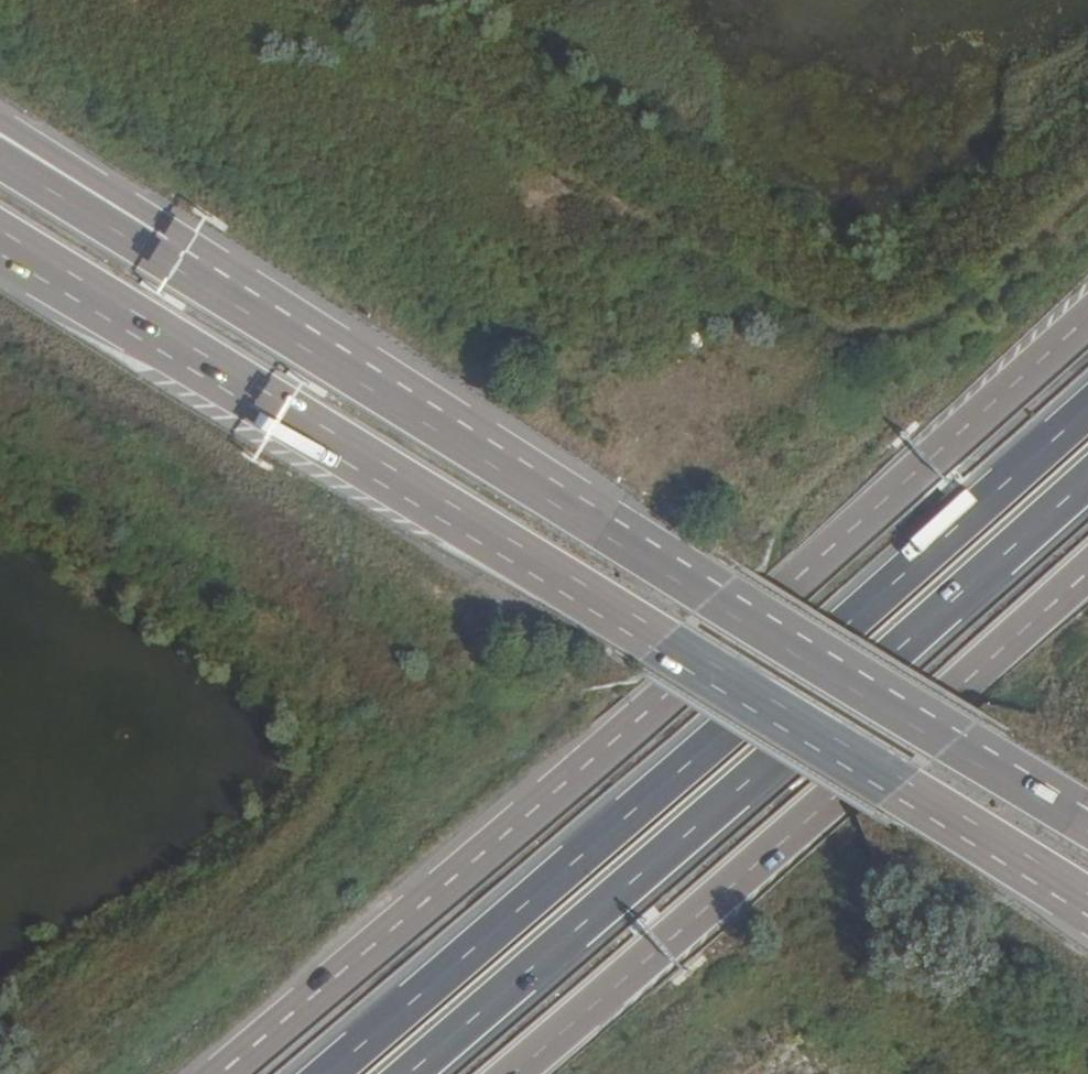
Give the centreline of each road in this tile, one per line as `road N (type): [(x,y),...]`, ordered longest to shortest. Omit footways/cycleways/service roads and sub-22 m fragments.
road 1 (trunk): [(0,231),(1087,901)]
road 2 (trunk): [(1087,316),(223,1073)]
road 3 (trunk): [(1087,828),(159,254)]
road 4 (trunk): [(1087,398),(855,618),(325,1073)]
road 5 (trunk): [(408,1073),(1087,479)]
road 6 (trunk): [(508,1073),(1087,568)]
road 7 (trunk): [(159,254),(100,188),(0,122)]
road 8 (trunk): [(159,254),(0,161)]

